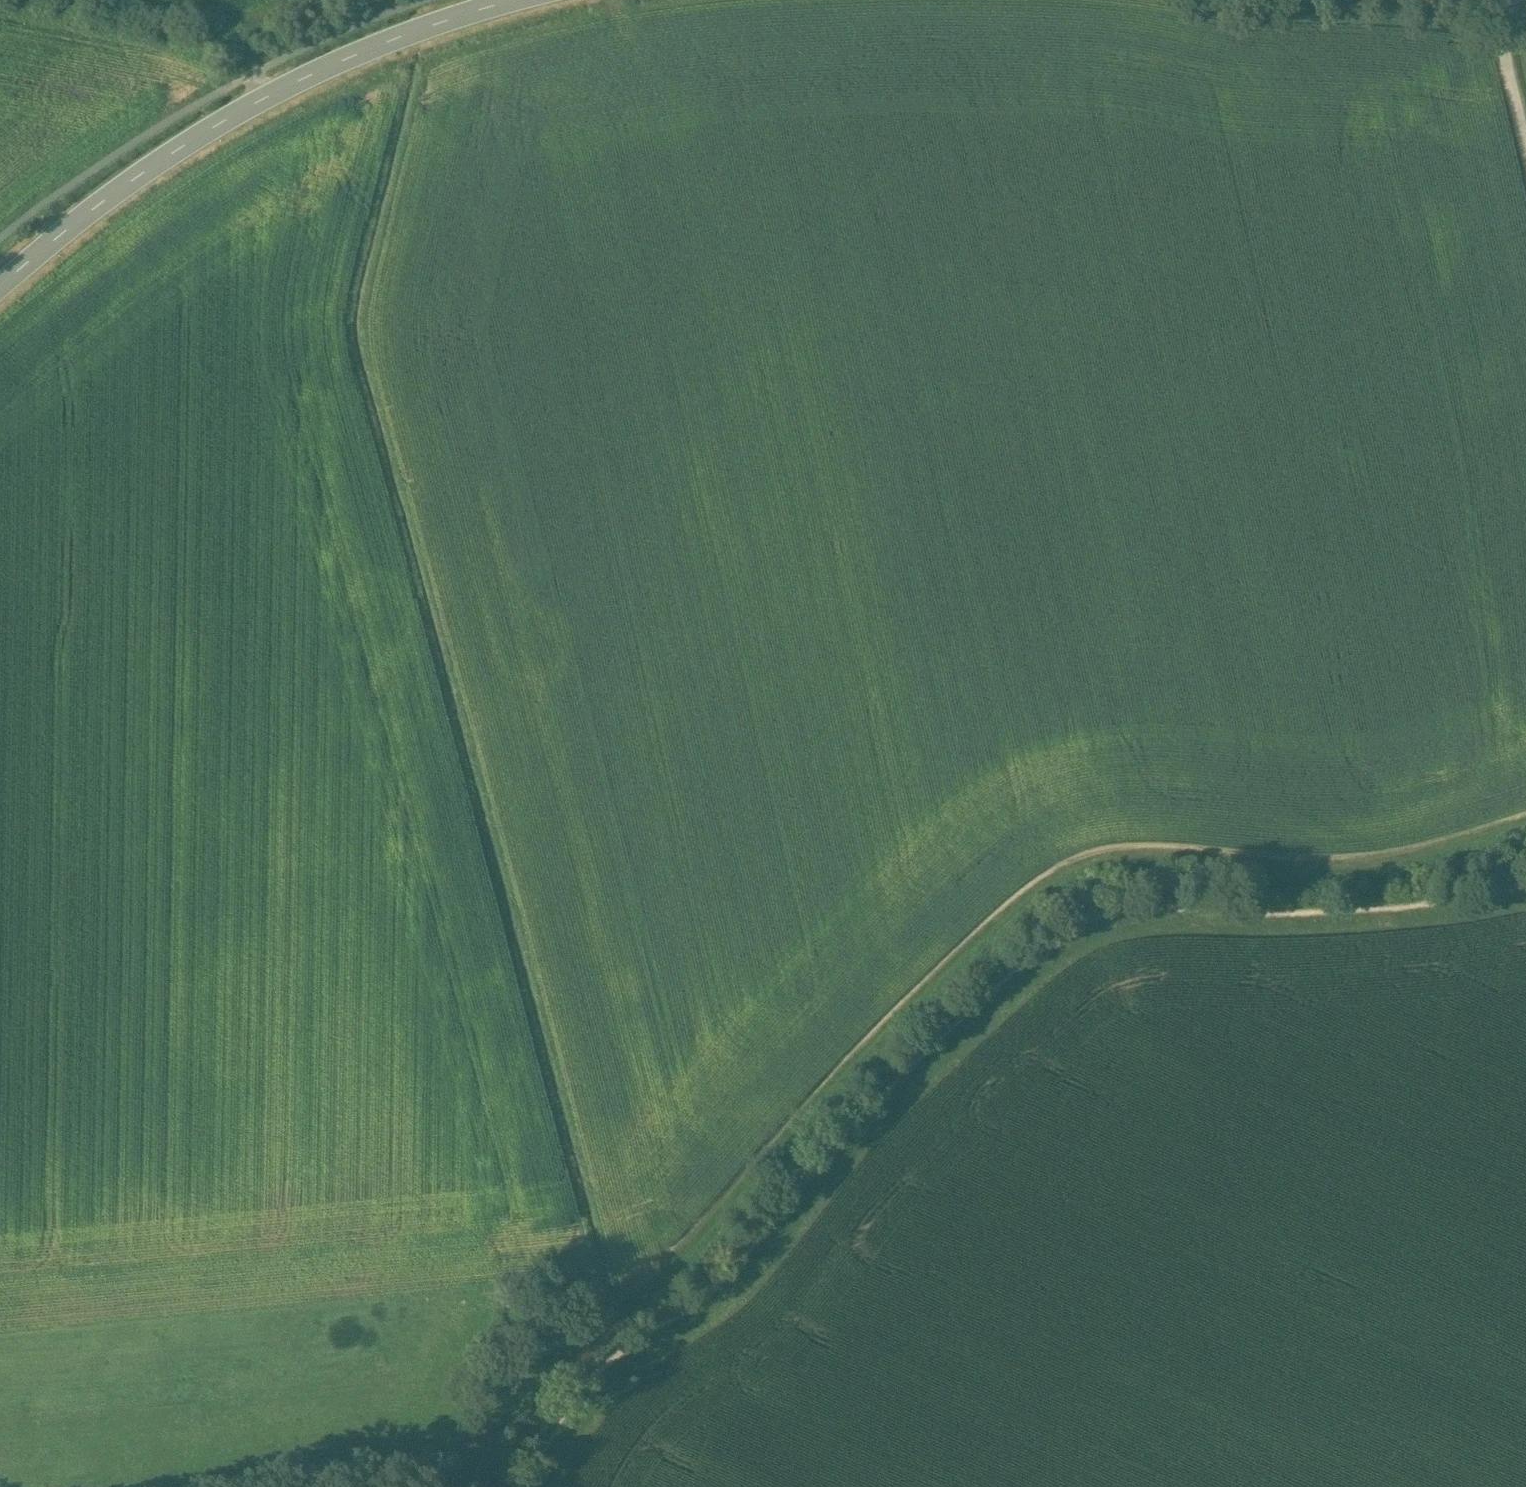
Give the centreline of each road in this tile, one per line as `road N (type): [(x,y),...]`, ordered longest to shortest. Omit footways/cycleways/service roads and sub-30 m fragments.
road 1 (tertiary): [(514,0),(349,57),(242,112),(135,179),(0,285)]

